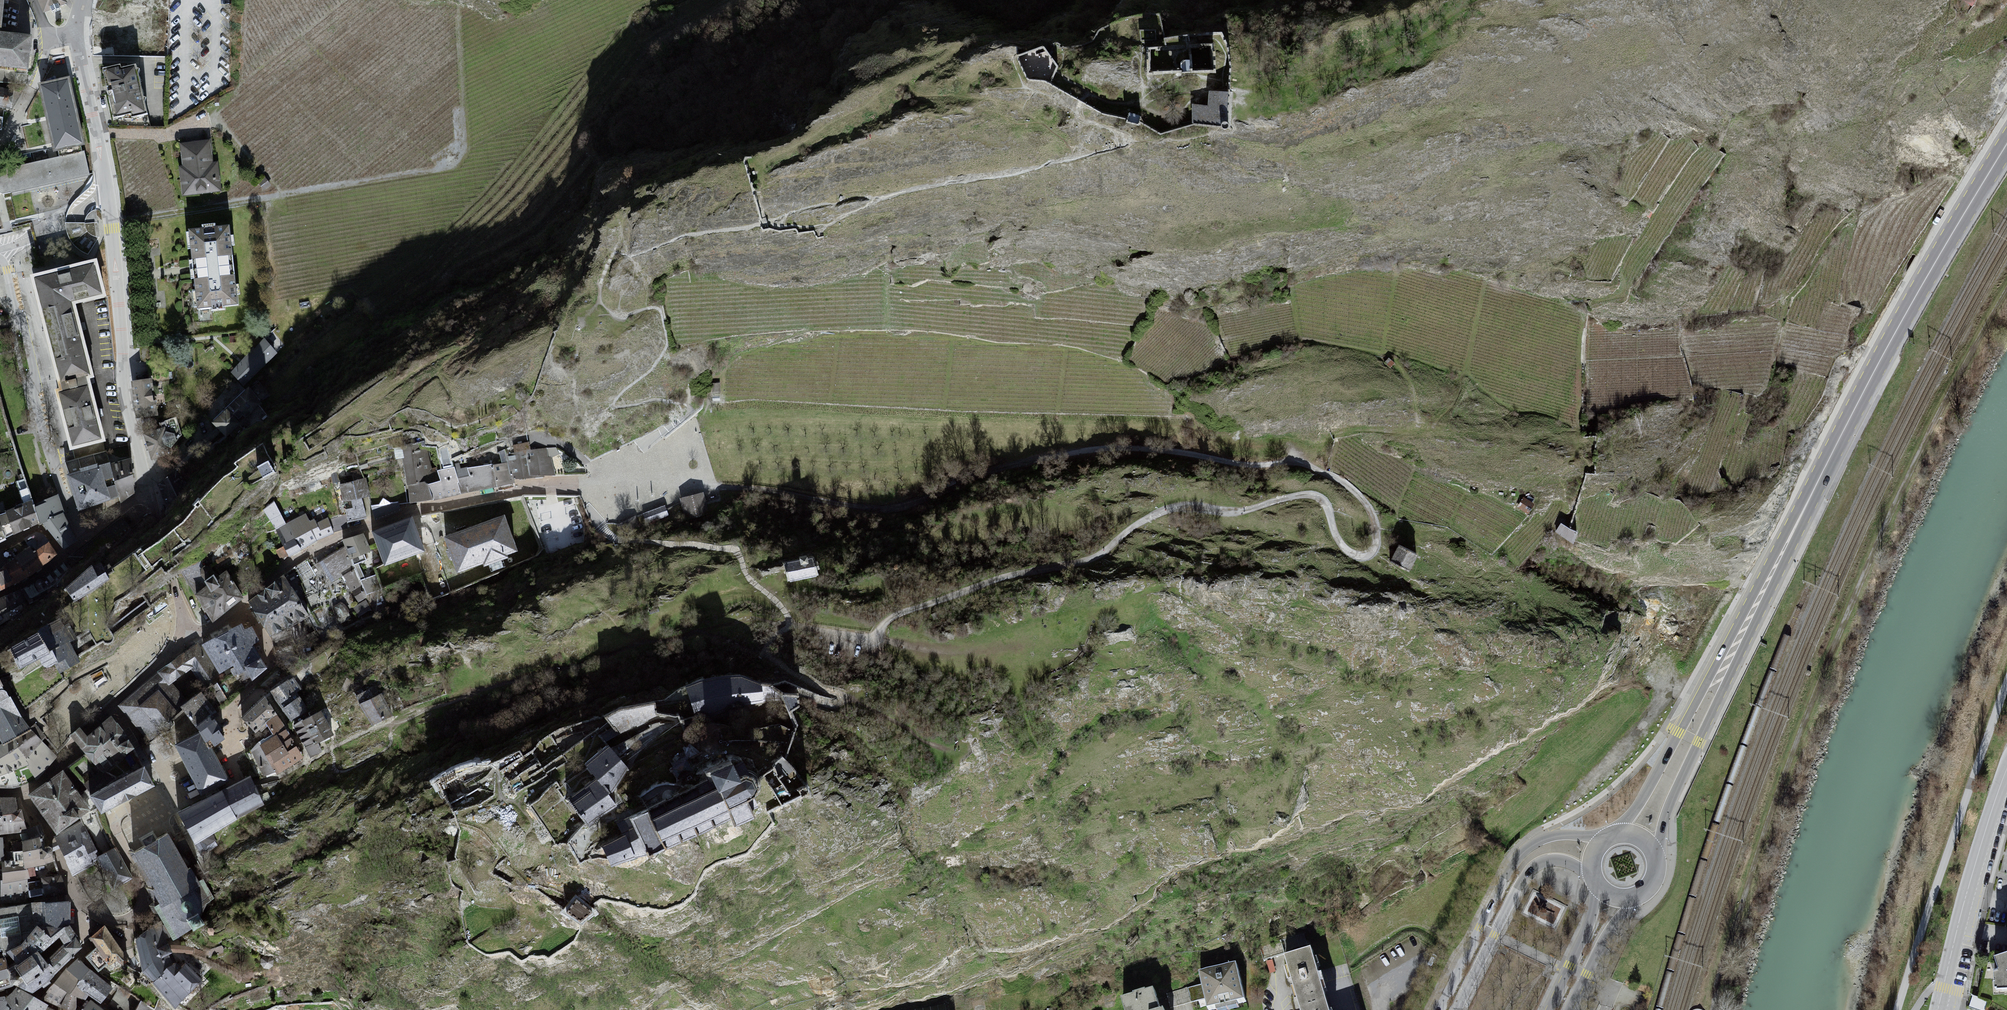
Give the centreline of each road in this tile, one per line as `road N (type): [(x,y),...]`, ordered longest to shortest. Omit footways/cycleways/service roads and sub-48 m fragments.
road 1 (track): [(718,486),(907,506),(980,472),(1133,441),(1330,473),(1368,504),(1377,529),(1372,553),(1356,557),(1315,496),(1248,512),(1187,506),(1131,526),(1100,558),(1007,577),(908,612),(864,636),(783,626)]
road 2 (track): [(2006,290),(1932,427),(1832,652),(1771,813),(1713,1009)]
road 3 (primary): [(2006,144),(1898,330),(1768,582)]
road 4 (residential): [(75,36),(107,190),(127,405),(148,493)]
road 5 (primary): [(1657,865),(1672,800),(1768,582)]
road 6 (primary): [(1768,582),(1616,834)]
road 7 (residential): [(0,258),(53,463),(85,539)]
road 8 (residential): [(1610,836),(1555,835),(1525,848),(1439,1009)]
road 9 (residential): [(2006,769),(1939,1009)]
road 10 (residential): [(1457,1009),(1530,871),(1553,861),(1591,874)]
road 11 (primary): [(1594,882),(1591,924),(1550,1009)]
road 12 (primary): [(1569,1009),(1602,943),(1640,896)]

